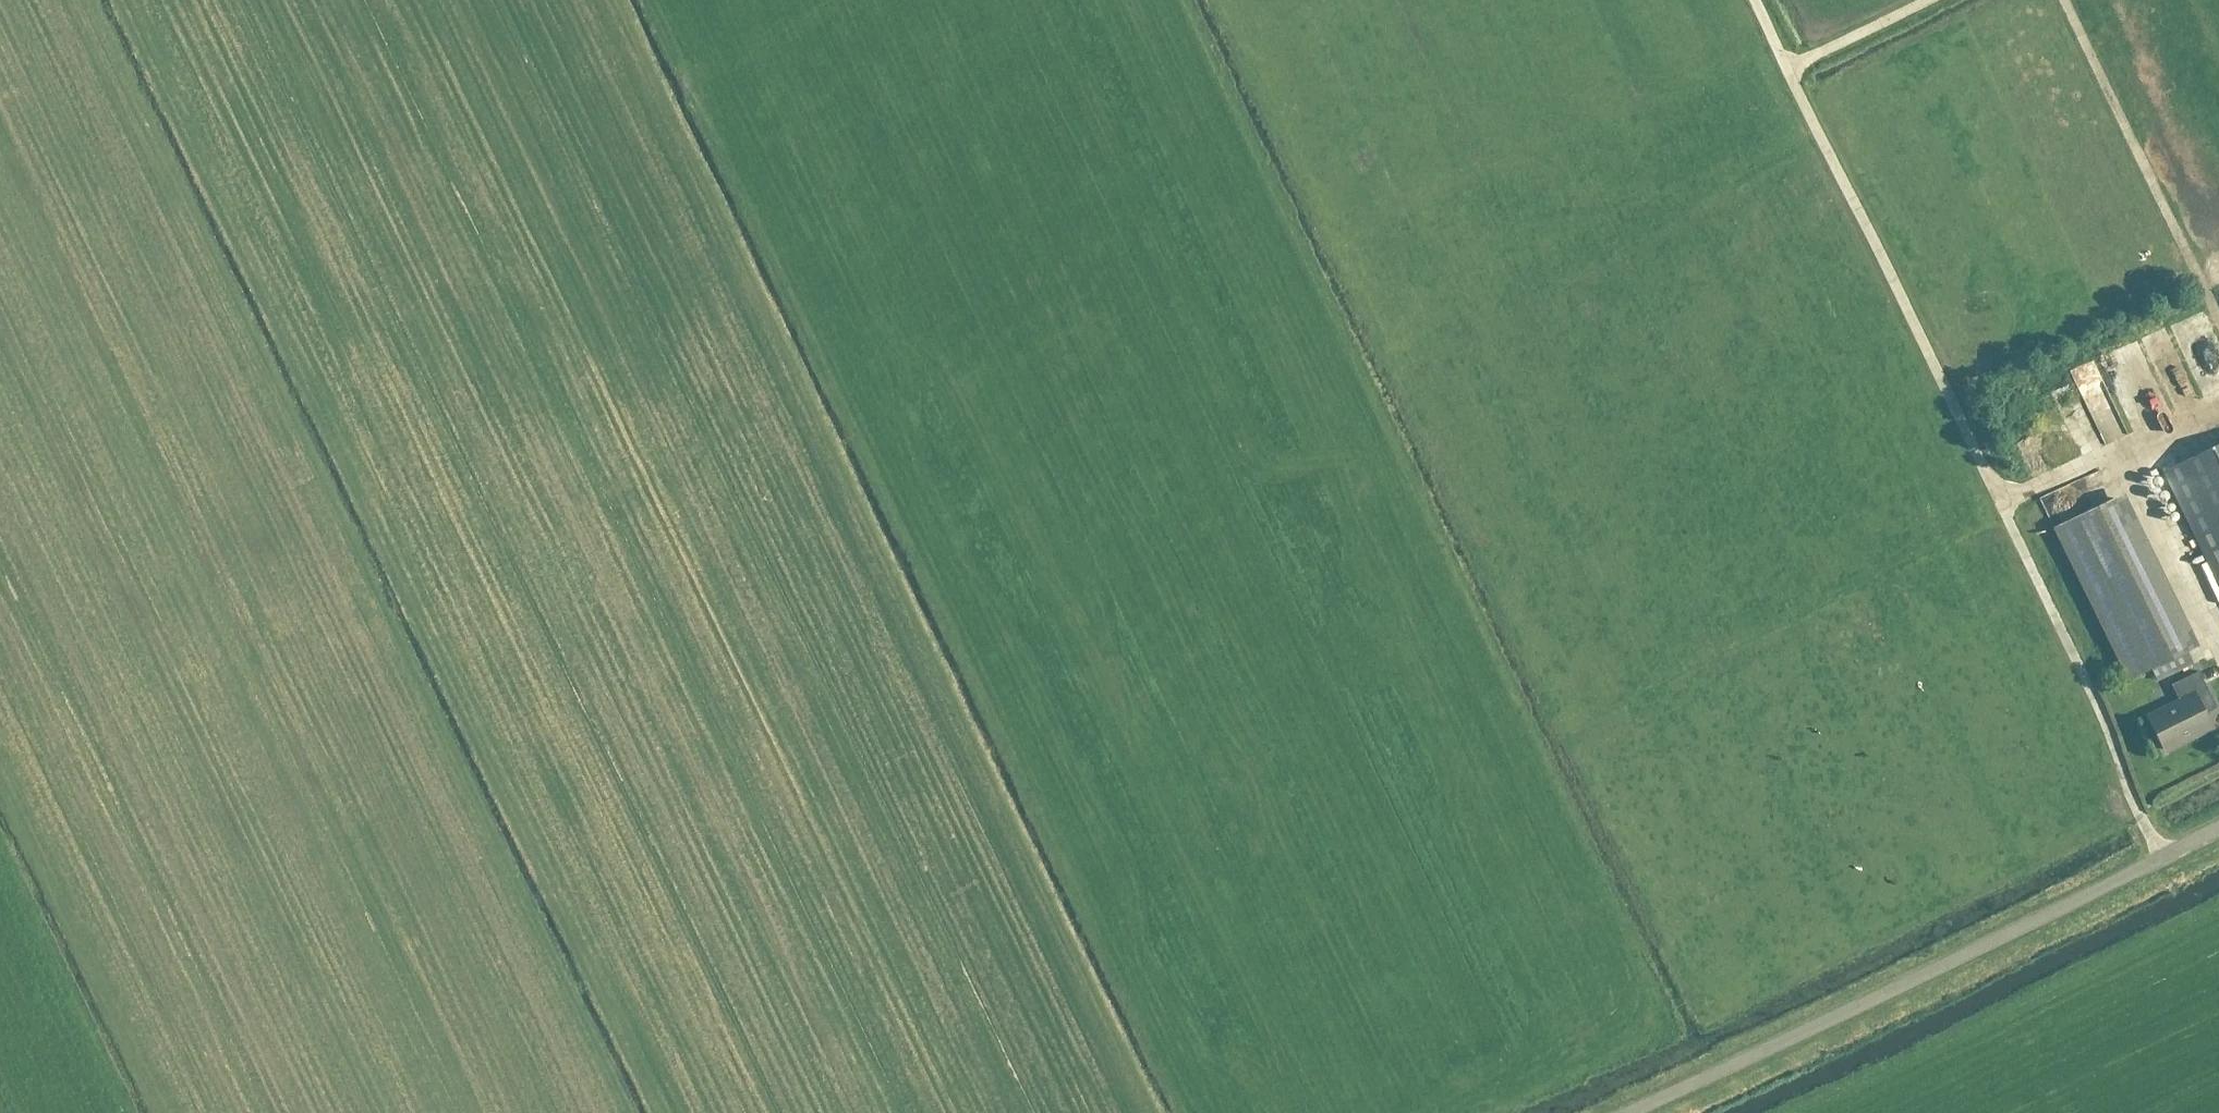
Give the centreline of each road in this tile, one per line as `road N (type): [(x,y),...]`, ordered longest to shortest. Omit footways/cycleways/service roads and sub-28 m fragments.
road 1 (unclassified): [(1631,1112),(2218,828)]

